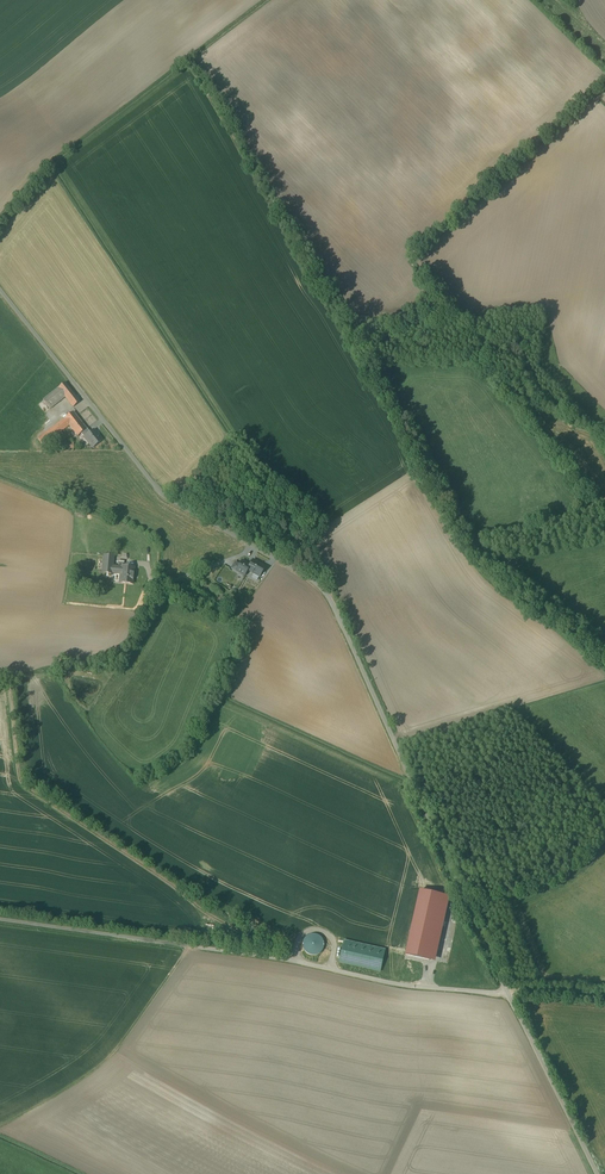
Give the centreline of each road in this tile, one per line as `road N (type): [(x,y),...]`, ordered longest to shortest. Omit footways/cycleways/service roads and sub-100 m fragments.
road 1 (unclassified): [(0,292),(162,498),(320,589),(511,995)]
road 2 (unclassified): [(511,995),(0,915)]
road 3 (unclassified): [(600,1173),(511,995)]

